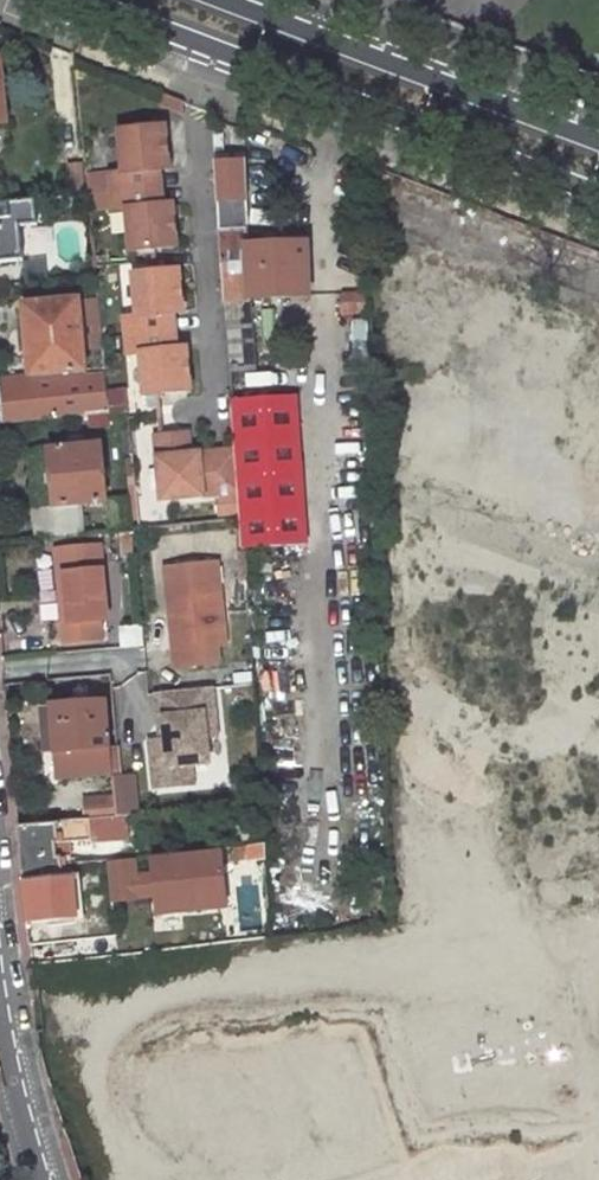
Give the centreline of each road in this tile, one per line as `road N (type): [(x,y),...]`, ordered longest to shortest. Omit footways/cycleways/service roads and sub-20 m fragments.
road 1 (tertiary): [(83,0),(598,197)]
road 2 (residential): [(0,1017),(43,1179)]

